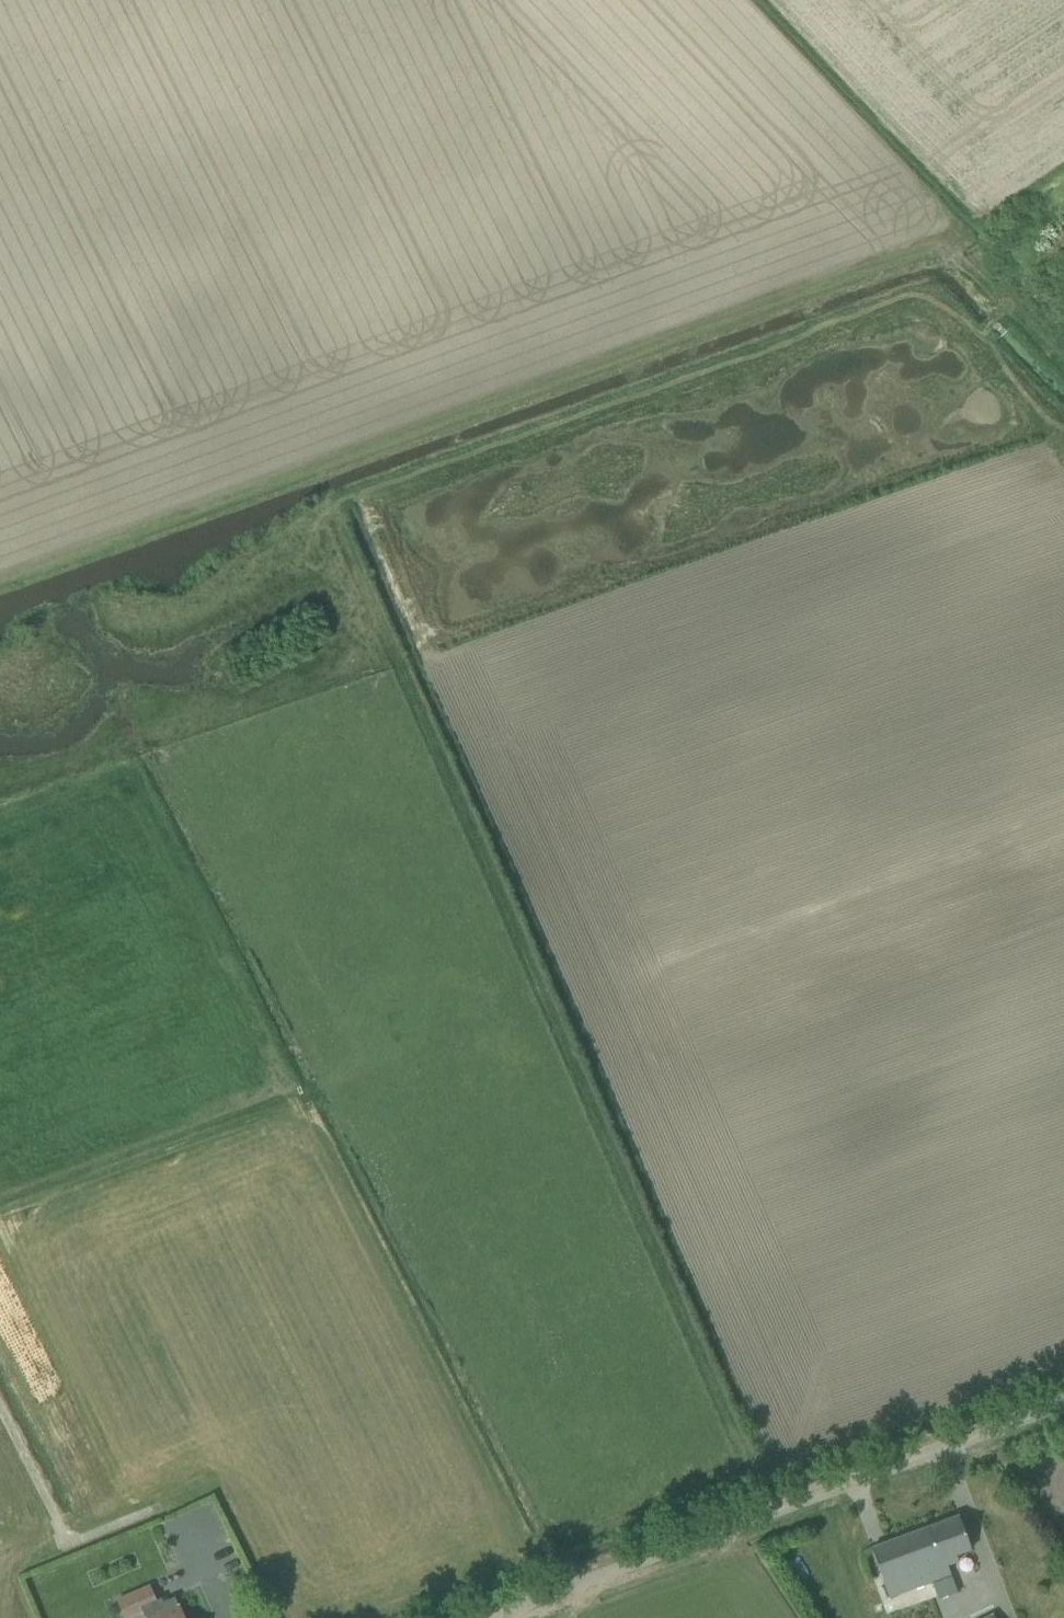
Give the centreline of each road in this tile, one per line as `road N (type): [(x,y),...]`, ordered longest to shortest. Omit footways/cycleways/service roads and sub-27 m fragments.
road 1 (unclassified): [(498,1617),(1063,1407)]
road 2 (track): [(0,1424),(64,1550)]

